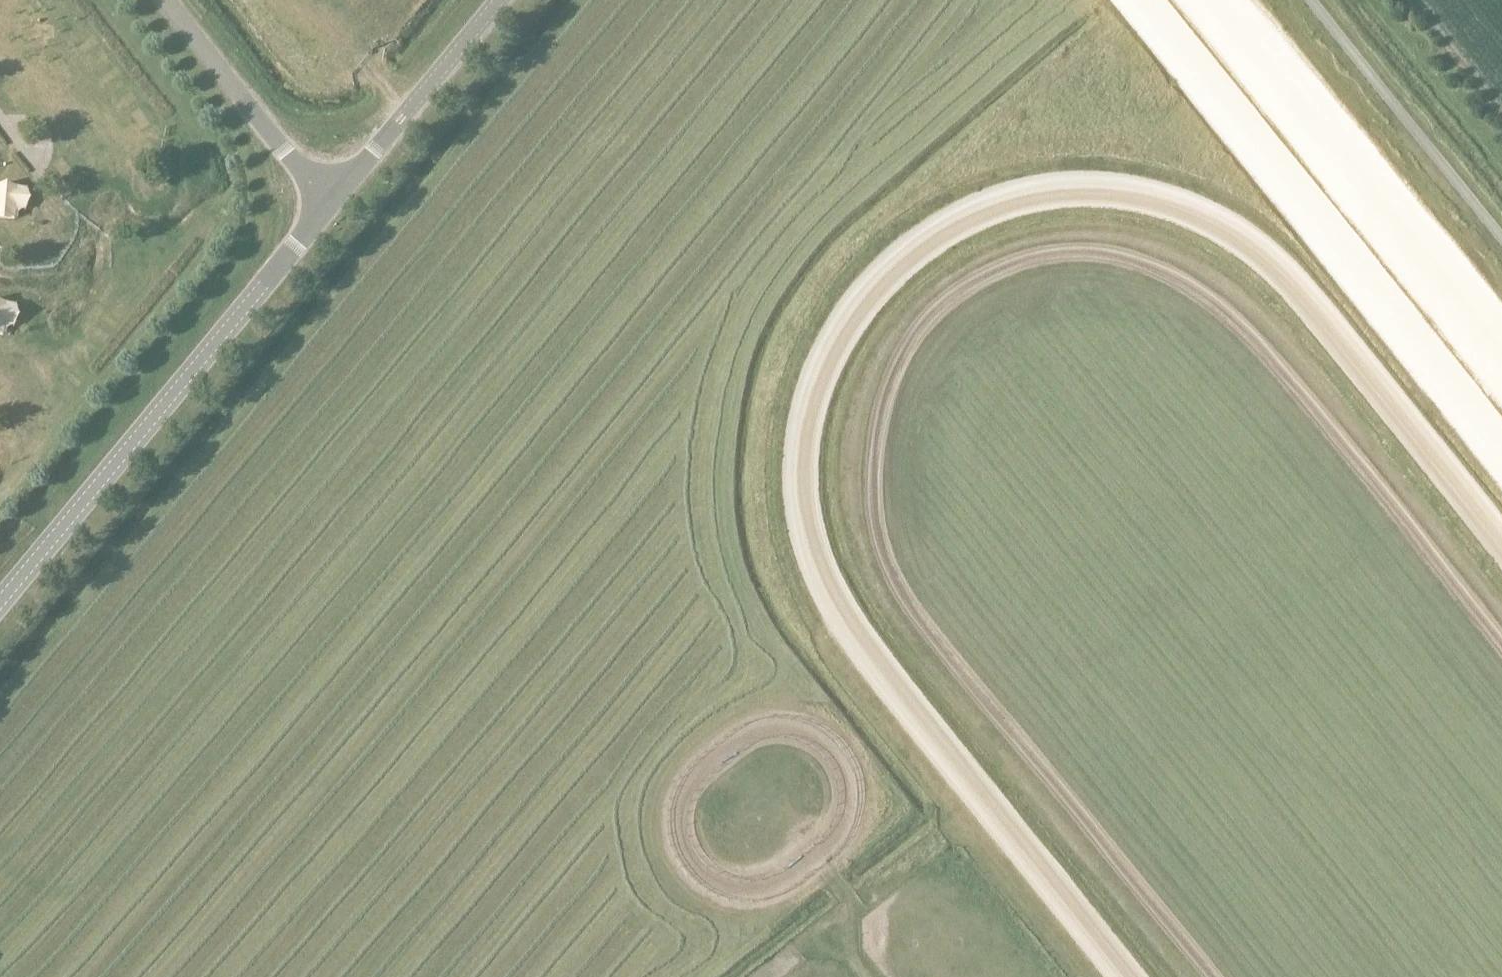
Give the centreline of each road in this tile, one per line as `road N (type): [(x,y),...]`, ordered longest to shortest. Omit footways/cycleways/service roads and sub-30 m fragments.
road 1 (tertiary): [(0,604),(315,221)]
road 2 (tertiary): [(343,187),(499,0)]
road 3 (unclassified): [(279,146),(165,0)]

